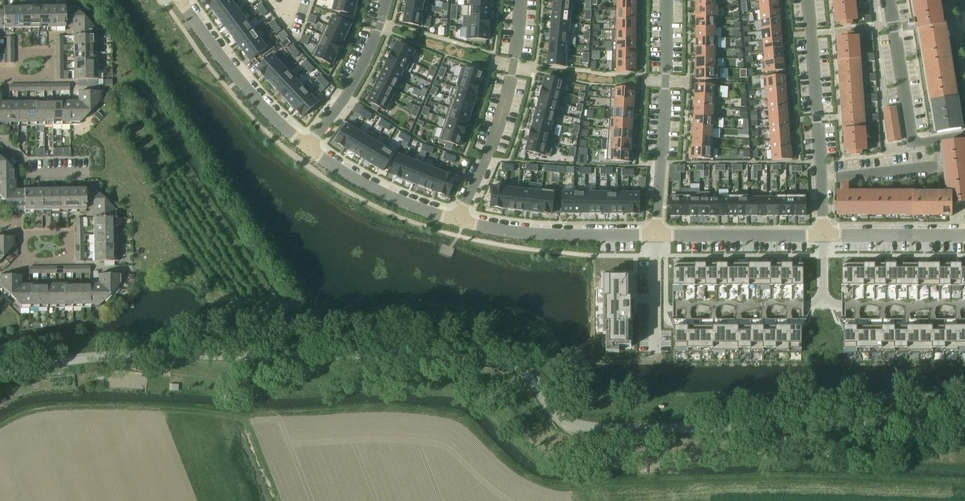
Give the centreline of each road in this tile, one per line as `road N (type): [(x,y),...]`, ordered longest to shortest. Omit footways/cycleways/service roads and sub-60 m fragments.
road 1 (unclassified): [(0,377),(74,358),(154,352),(380,354),(513,366),(551,411),(590,429),(964,424)]
road 2 (residential): [(666,0),(654,236)]
road 3 (residential): [(807,0),(822,235)]
road 4 (residential): [(520,0),(504,103),(456,223)]
road 5 (residential): [(177,0),(231,74),(307,151)]
road 6 (residential): [(456,223),(544,236),(654,236)]
road 7 (residential): [(386,0),(355,79),(307,151)]
road 8 (residential): [(654,236),(822,235)]
road 9 (residential): [(307,151),(384,196),(456,223)]
road 10 (residential): [(822,235),(964,236)]

